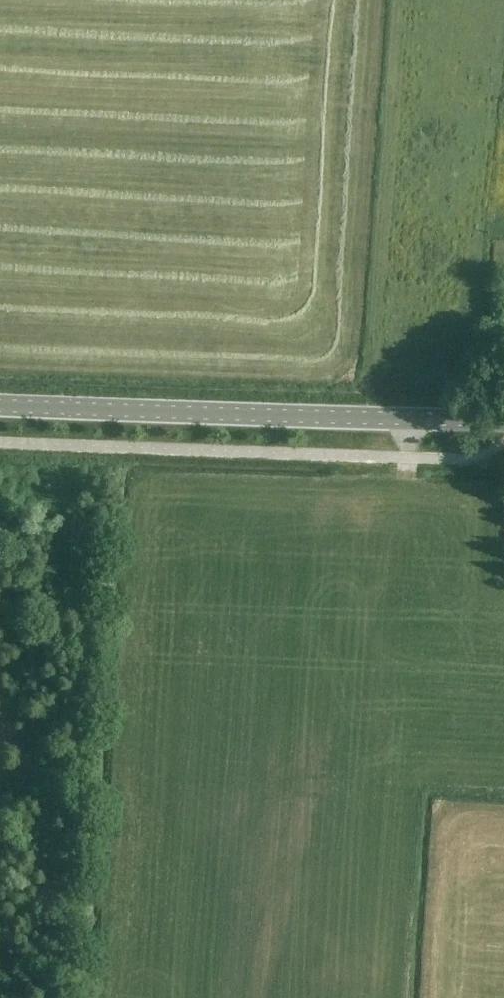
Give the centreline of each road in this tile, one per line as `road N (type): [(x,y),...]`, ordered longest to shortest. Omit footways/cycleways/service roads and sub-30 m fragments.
road 1 (tertiary): [(503,421),(0,405)]

